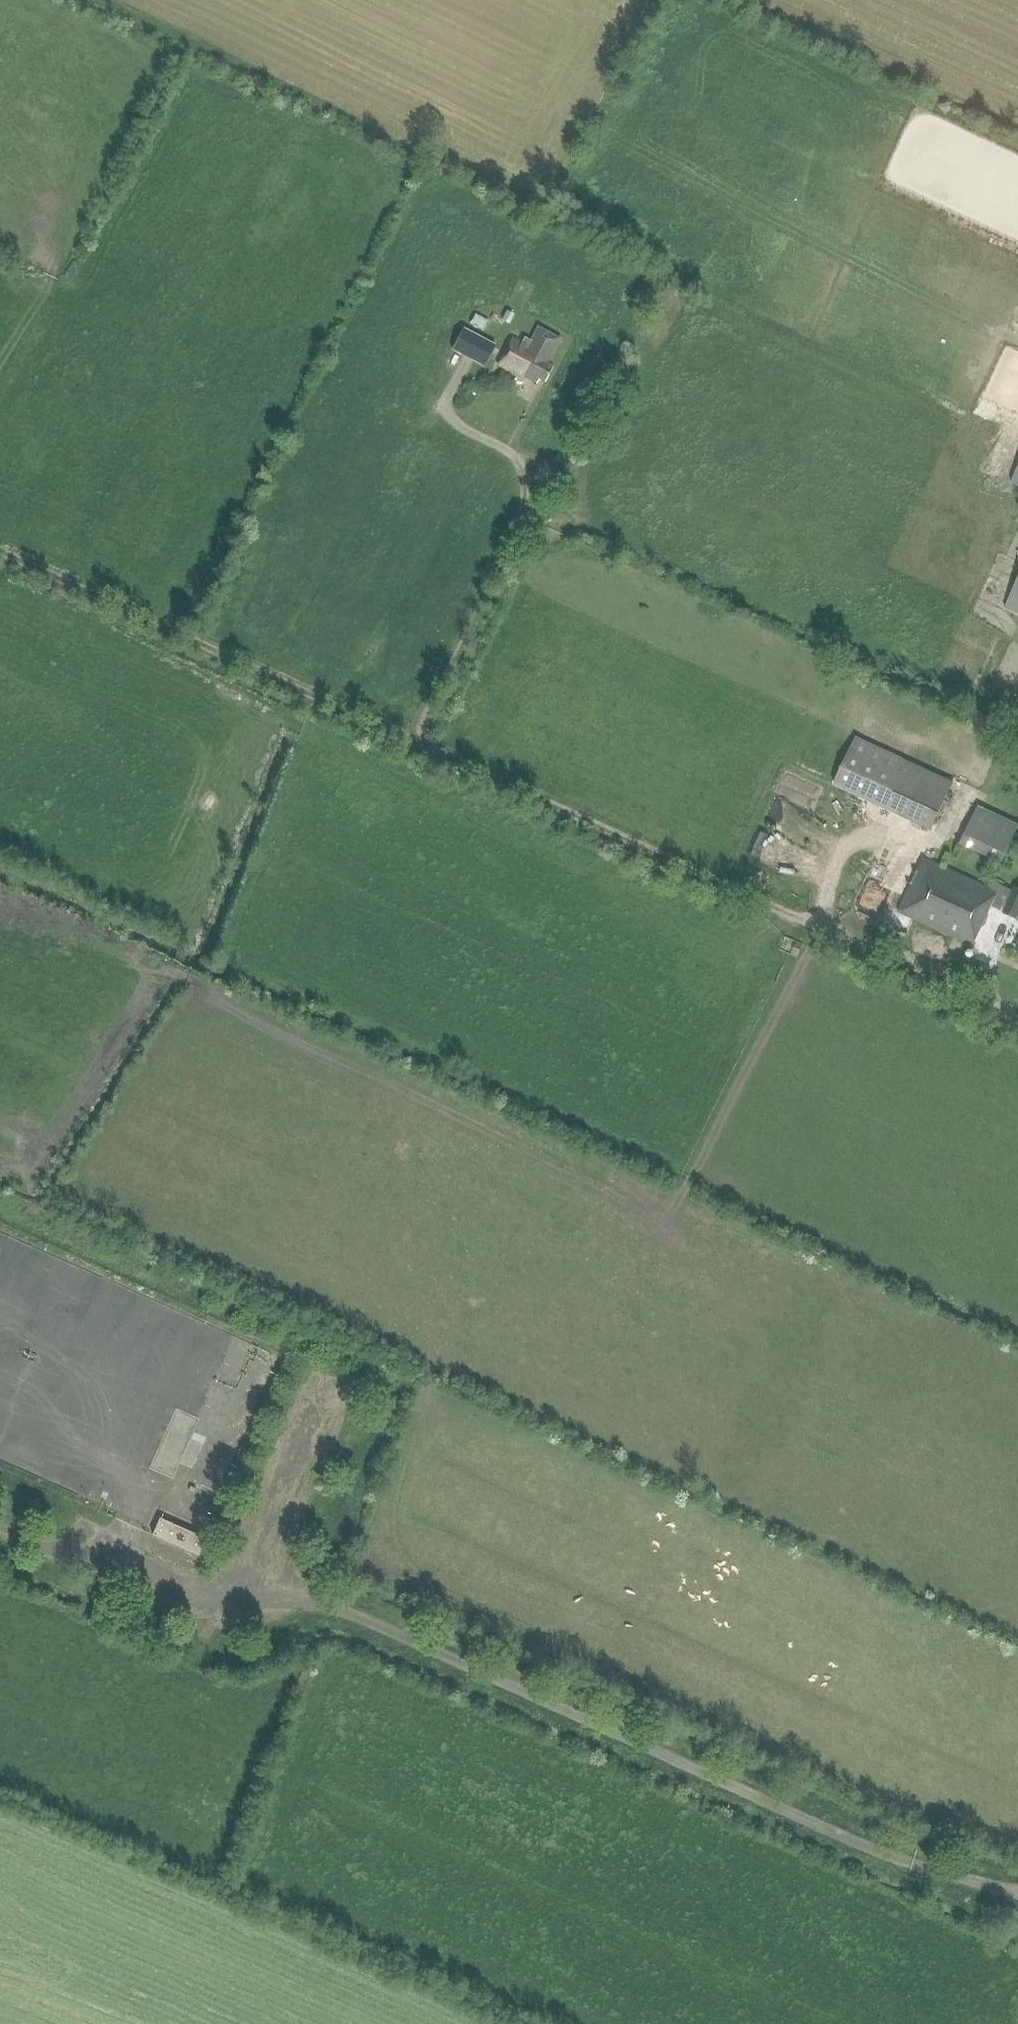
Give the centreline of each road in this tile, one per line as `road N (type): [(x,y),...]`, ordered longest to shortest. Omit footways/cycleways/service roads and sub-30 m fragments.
road 1 (track): [(0,551),(720,883)]
road 2 (unclassified): [(1017,1022),(720,883)]

